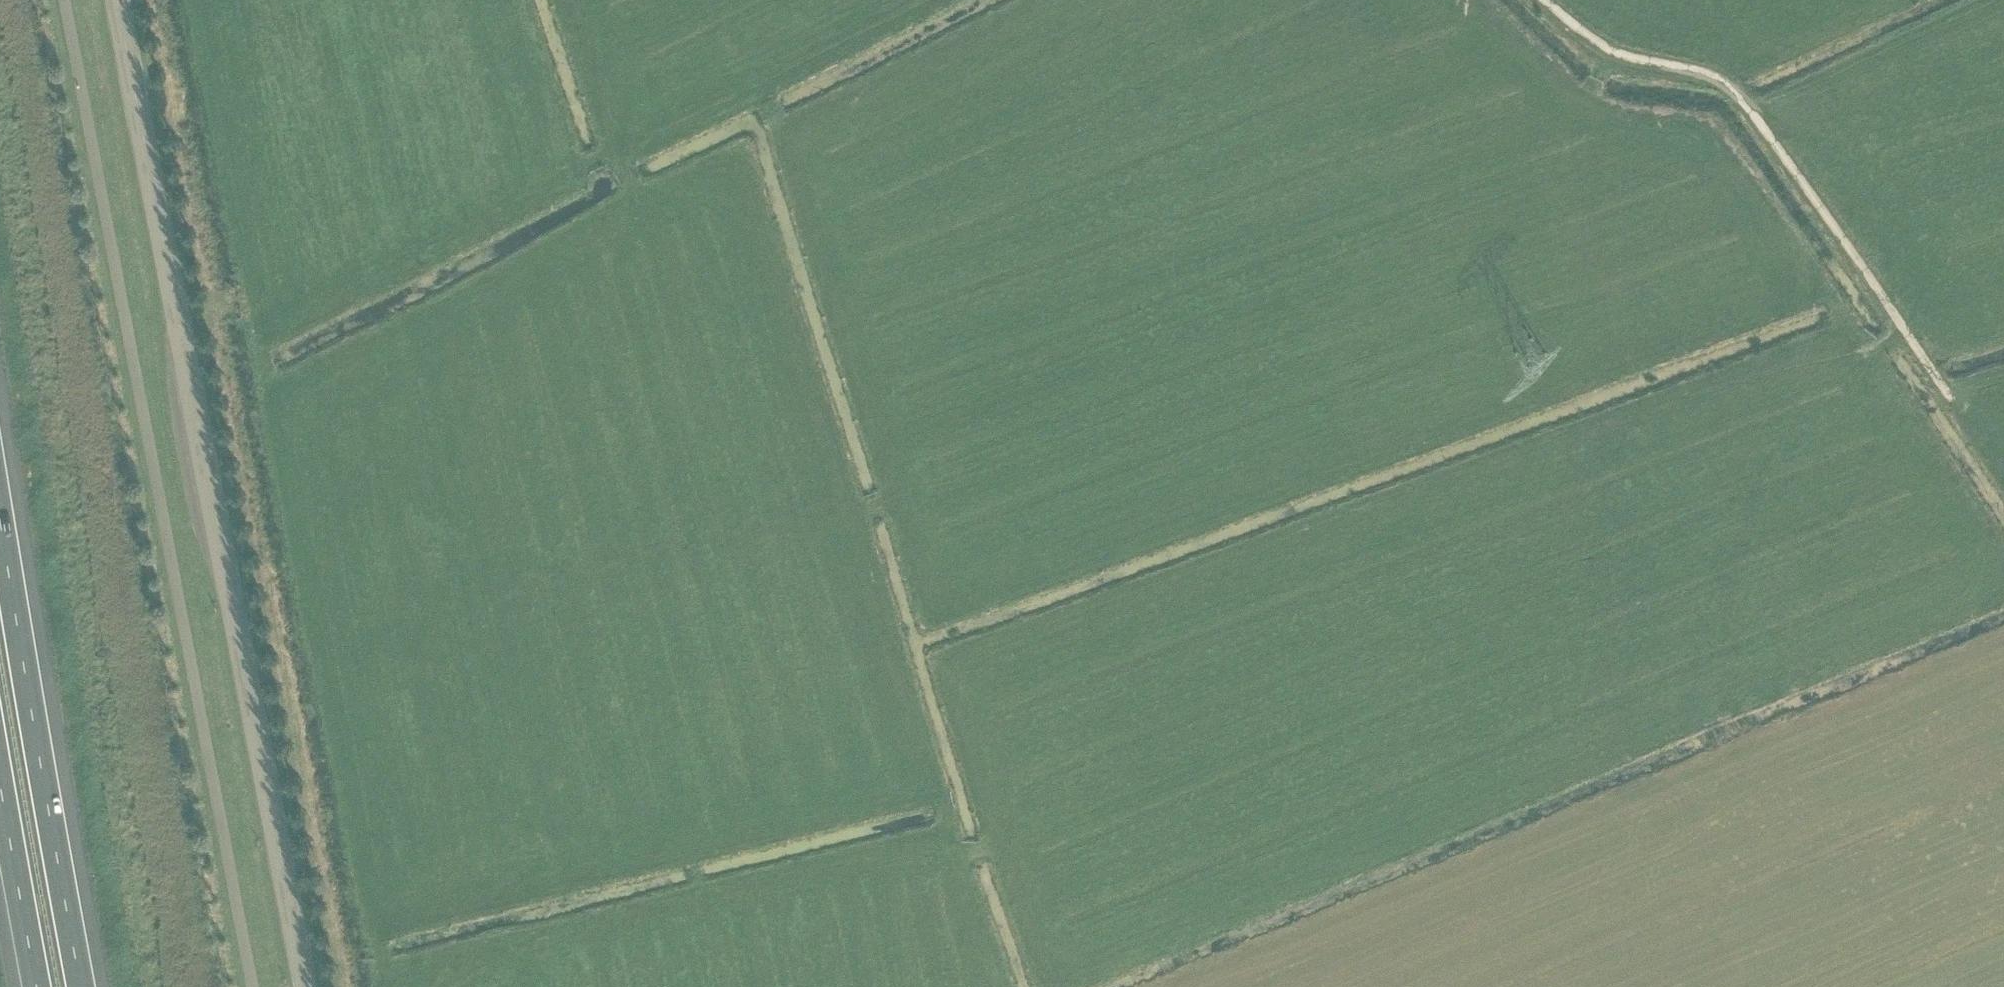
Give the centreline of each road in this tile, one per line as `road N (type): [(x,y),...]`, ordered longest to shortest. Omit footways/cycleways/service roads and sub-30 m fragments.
road 1 (tertiary): [(309,986),(121,0)]
road 2 (motorway): [(96,986),(0,433)]
road 3 (motorway): [(0,806),(33,986)]

